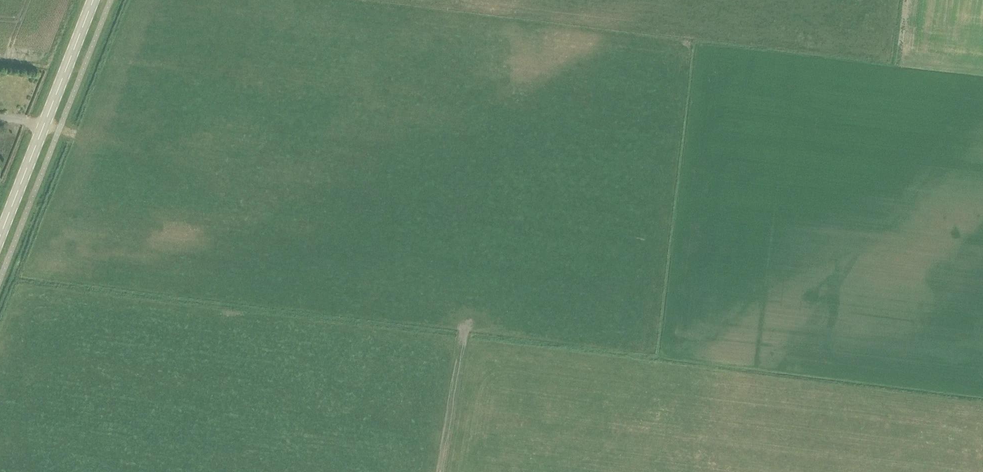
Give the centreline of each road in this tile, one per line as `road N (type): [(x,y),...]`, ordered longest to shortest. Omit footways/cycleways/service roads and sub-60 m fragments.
road 1 (tertiary): [(0,237),(96,0)]

